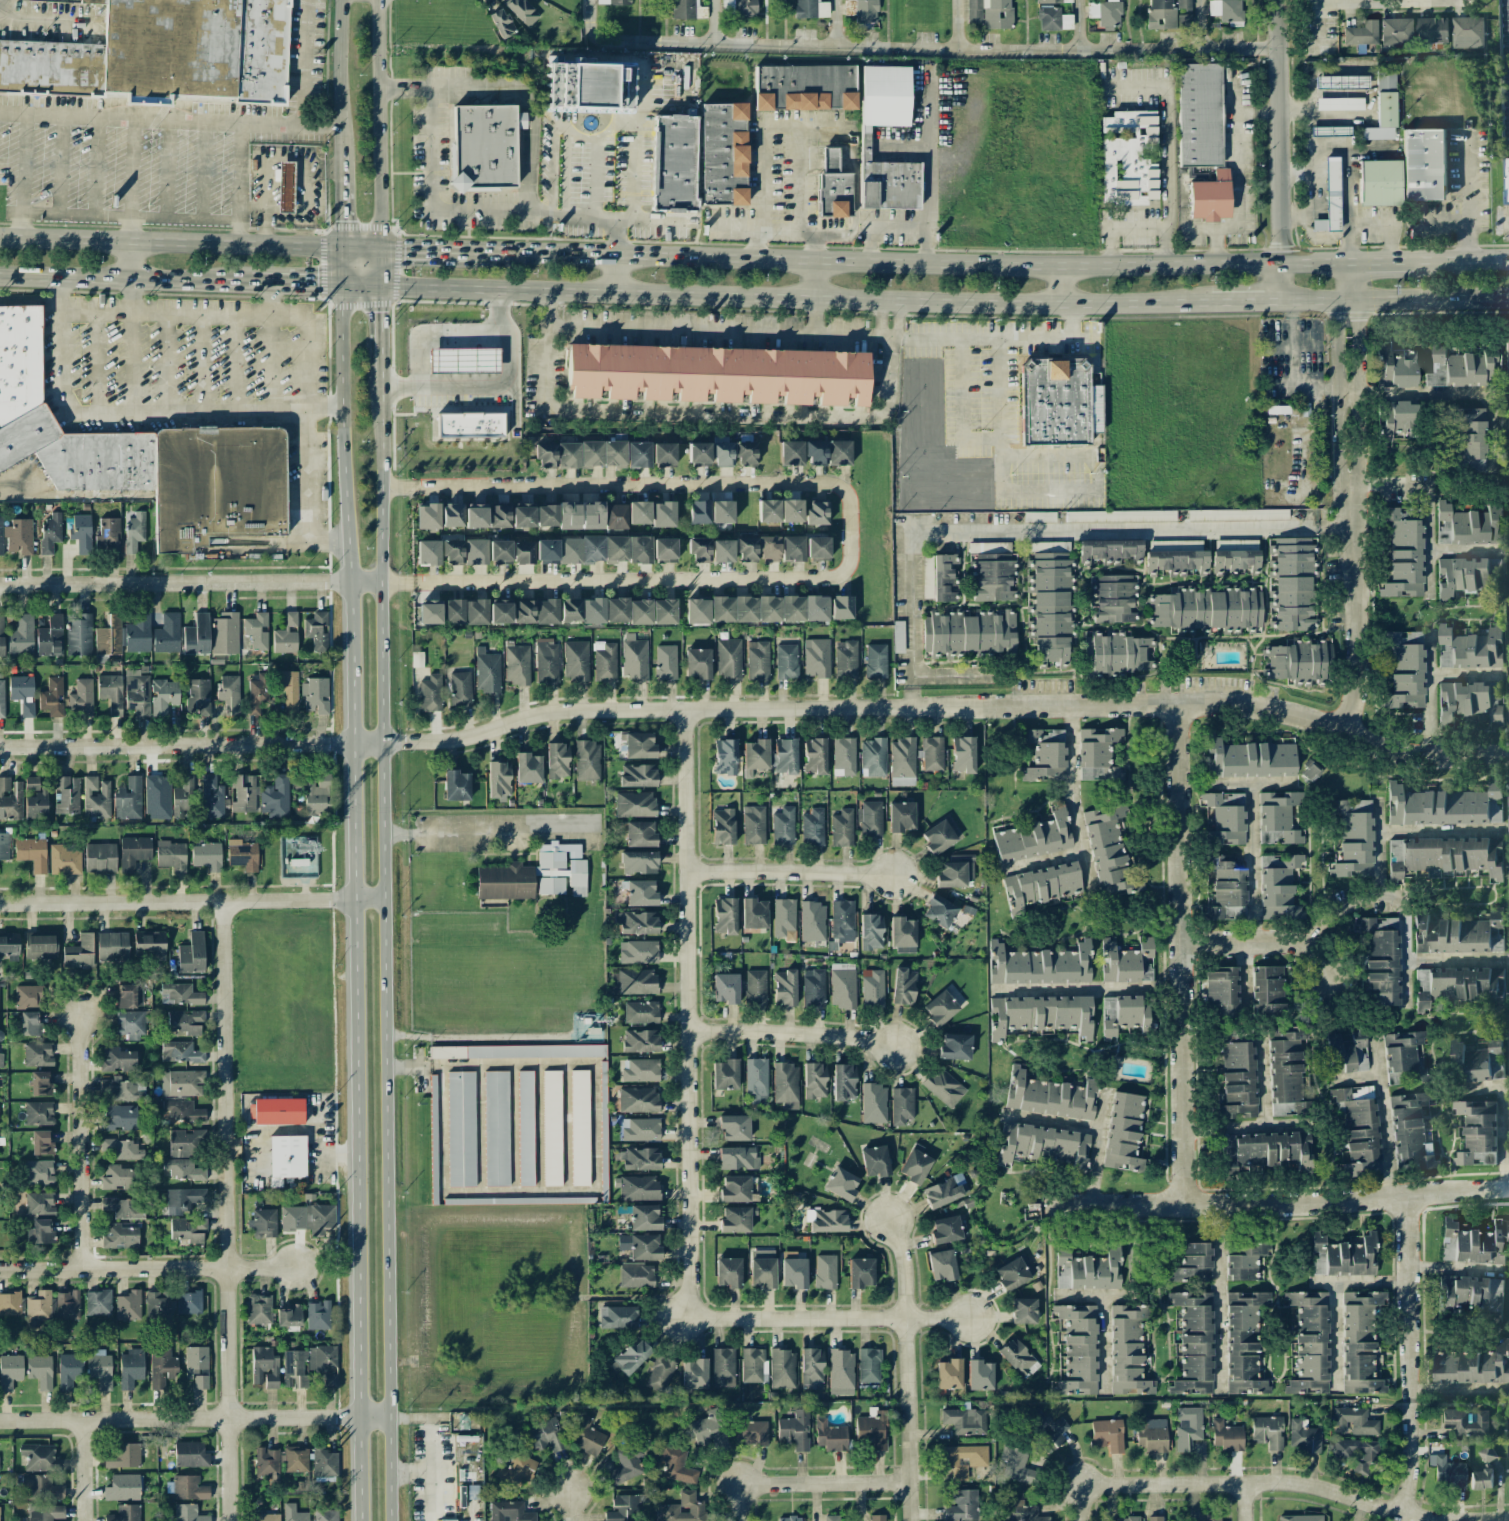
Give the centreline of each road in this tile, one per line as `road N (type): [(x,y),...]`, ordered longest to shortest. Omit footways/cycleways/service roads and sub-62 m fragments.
road 1 (secondary): [(341,287),(357,1520)]
road 2 (secondary): [(388,1520),(381,374)]
road 3 (primary): [(1346,261),(1063,264),(481,248)]
road 4 (primary): [(380,287),(1063,303),(1211,299)]
road 5 (residential): [(223,902),(230,1520)]
road 6 (residential): [(685,712),(689,1320)]
road 7 (residential): [(1508,756),(1403,753),(1290,713),(1238,705),(911,707)]
road 8 (residential): [(1279,47),(714,41)]
road 9 (residential): [(911,707),(566,712),(474,736),(381,743)]
road 10 (residential): [(379,580),(832,577),(845,573),(848,525)]
road 11 (residential): [(380,487),(818,482),(849,494),(848,525)]
road 12 (residential): [(1177,703),(1185,1203)]
road 13 (residential): [(1346,261),(1349,482),(1362,638),(1355,705),(1341,730)]
road 14 (residential): [(1508,1517),(1406,1513),(1299,1484),(1089,1491)]
road 15 (residential): [(388,1417),(0,1421)]
road 16 (residential): [(382,900),(0,904)]
road 17 (residential): [(381,743),(0,746)]
road 18 (primary): [(379,247),(0,236)]
road 19 (residential): [(0,584),(379,580)]
road 20 (residential): [(1508,1189),(1284,1204),(1131,1203)]
road 21 (residential): [(1409,1198),(1415,1465),(1406,1513)]
road 22 (residential): [(1279,0),(1281,299)]
road 23 (residential): [(295,1266),(0,1270)]
road 24 (residential): [(689,1320),(971,1319)]
road 25 (primary): [(0,276),(249,284)]
road 26 (residential): [(80,1021),(85,1269)]
road 27 (tertiary): [(379,247),(378,0)]
road 28 (primary): [(1281,299),(1508,298)]
road 29 (residential): [(688,1034),(894,1047)]
road 30 (residential): [(686,874),(892,876)]
road 31 (residential): [(903,1321),(910,1520)]
road 32 (residential): [(909,1483),(762,1484),(747,1490),(743,1520)]
road 33 (residential): [(1071,705),(1071,798),(1093,892)]
road 34 (residential): [(1219,1204),(1220,1387)]
road 35 (tertiary): [(341,0),(339,156)]
road 36 (residential): [(589,0),(593,29),(608,39),(714,41)]

